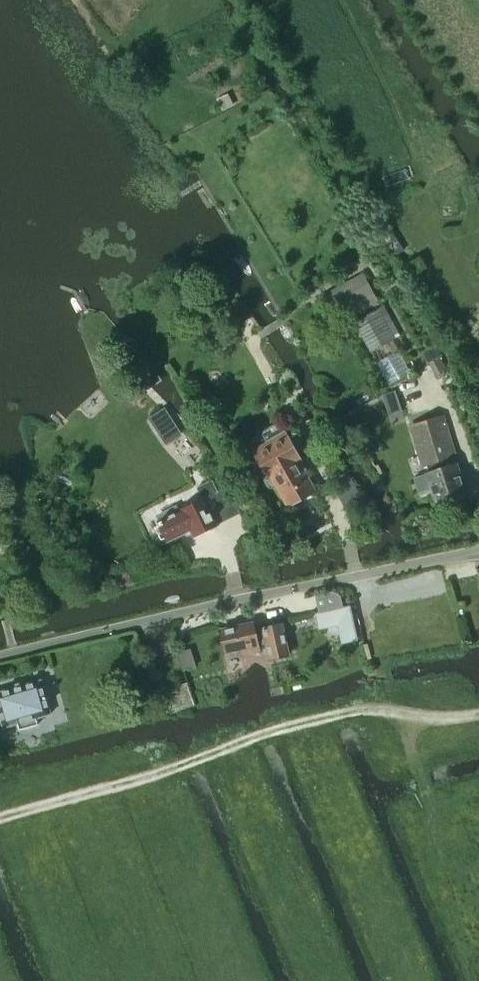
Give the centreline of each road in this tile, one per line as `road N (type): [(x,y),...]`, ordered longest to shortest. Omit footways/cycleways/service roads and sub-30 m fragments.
road 1 (unclassified): [(0,659),(478,551)]

